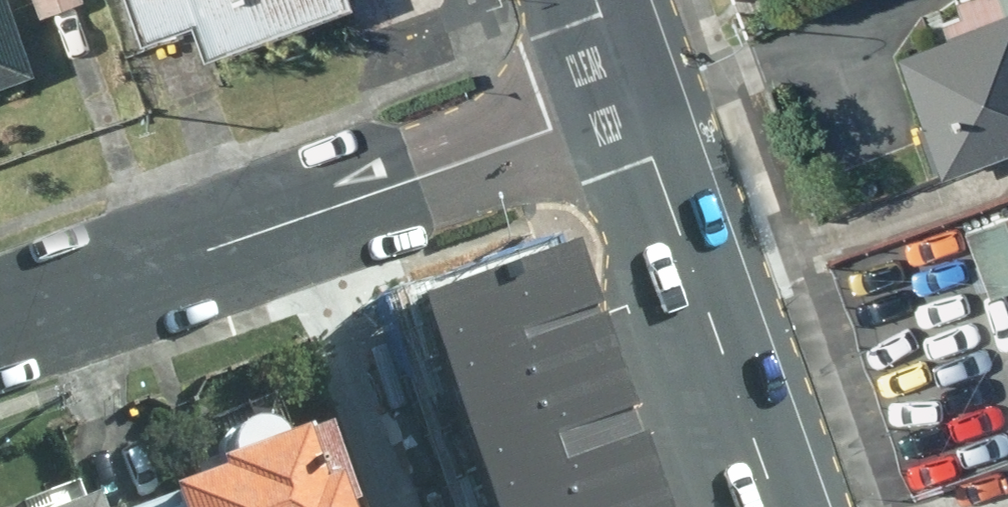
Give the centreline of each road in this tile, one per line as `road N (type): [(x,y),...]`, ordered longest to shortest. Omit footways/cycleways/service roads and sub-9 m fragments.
road 1 (residential): [(629,101),(0,328)]
road 2 (primary): [(629,101),(776,506)]

